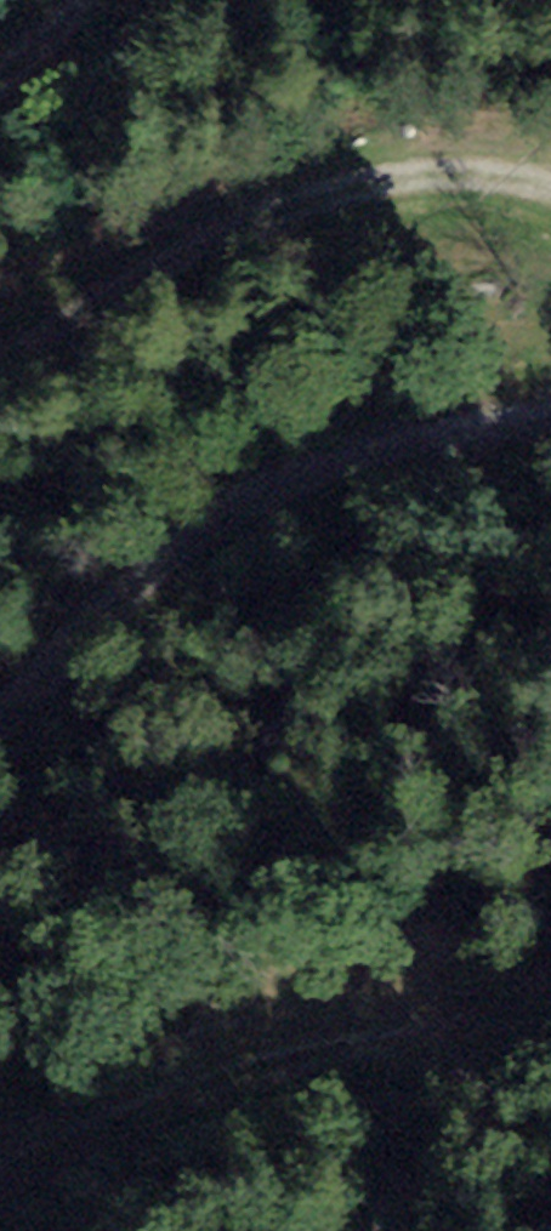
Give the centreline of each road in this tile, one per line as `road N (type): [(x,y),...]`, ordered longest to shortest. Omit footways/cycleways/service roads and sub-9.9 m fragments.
road 1 (track): [(550,420),(402,443),(284,479),(185,547),(0,729)]
road 2 (track): [(0,353),(88,293),(221,227),(341,186),(448,165),(550,177)]
road 3 (track): [(0,1175),(141,1112),(289,1062),(550,1036)]

